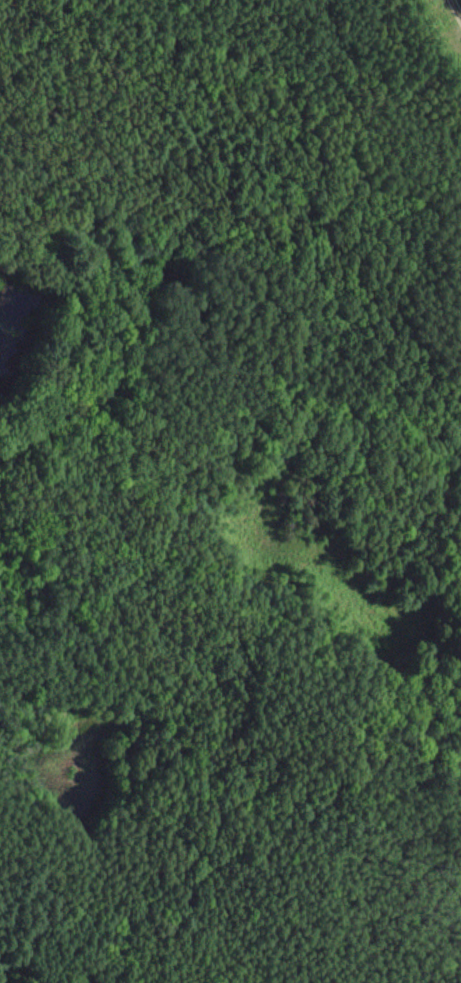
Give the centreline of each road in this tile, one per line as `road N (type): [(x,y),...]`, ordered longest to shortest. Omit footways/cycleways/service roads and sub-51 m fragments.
road 1 (track): [(0,776),(60,629),(289,489)]

